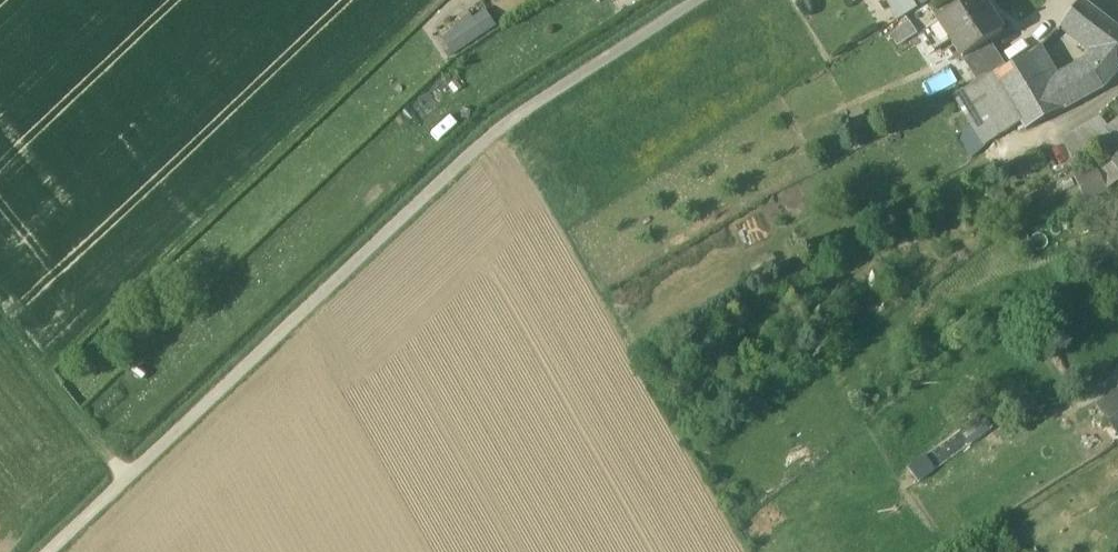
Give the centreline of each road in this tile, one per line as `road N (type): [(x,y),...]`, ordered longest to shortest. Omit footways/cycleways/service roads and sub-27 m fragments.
road 1 (track): [(496,129),(51,551)]
road 2 (track): [(0,320),(125,480)]

